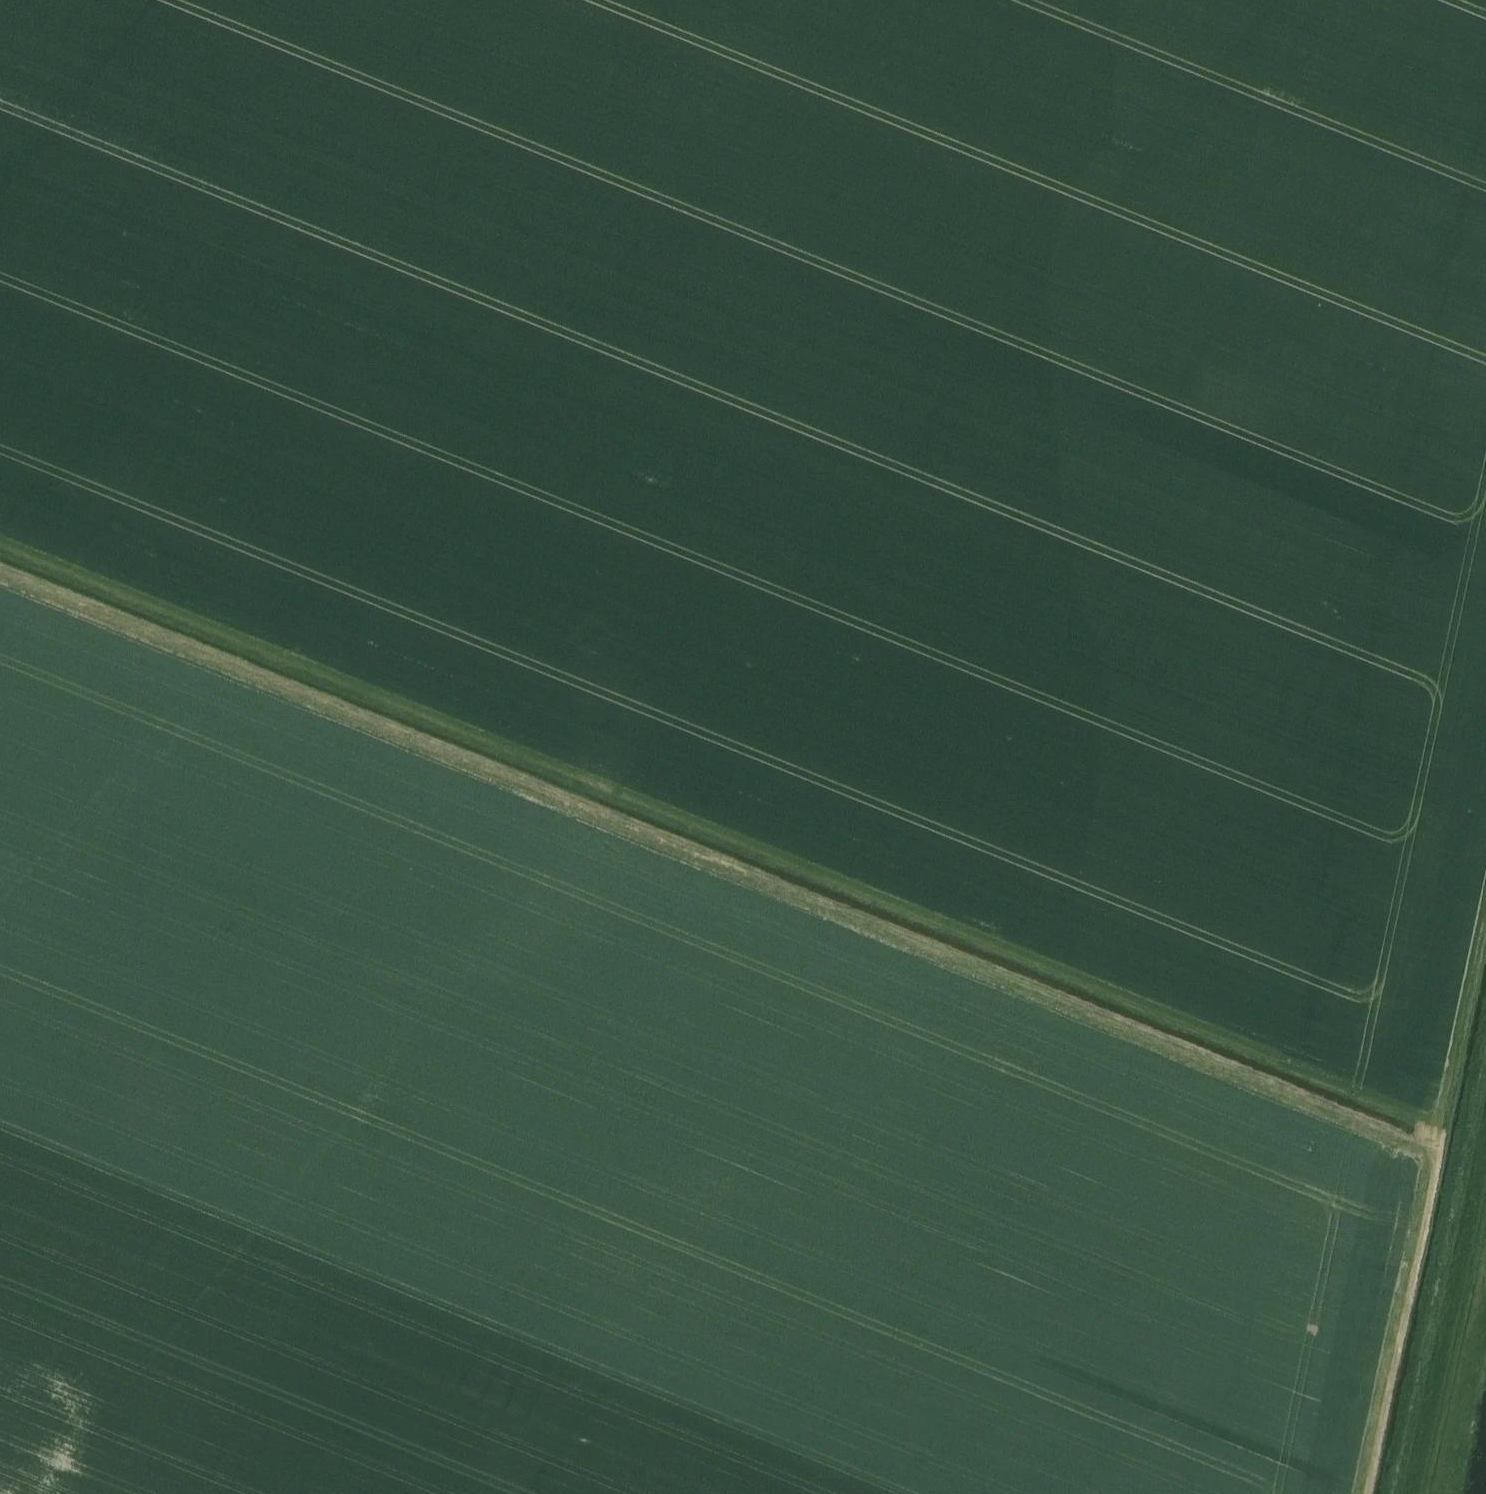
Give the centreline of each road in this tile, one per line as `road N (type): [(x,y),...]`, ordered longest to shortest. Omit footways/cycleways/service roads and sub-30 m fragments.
road 1 (track): [(1485,1239),(1432,1493)]

